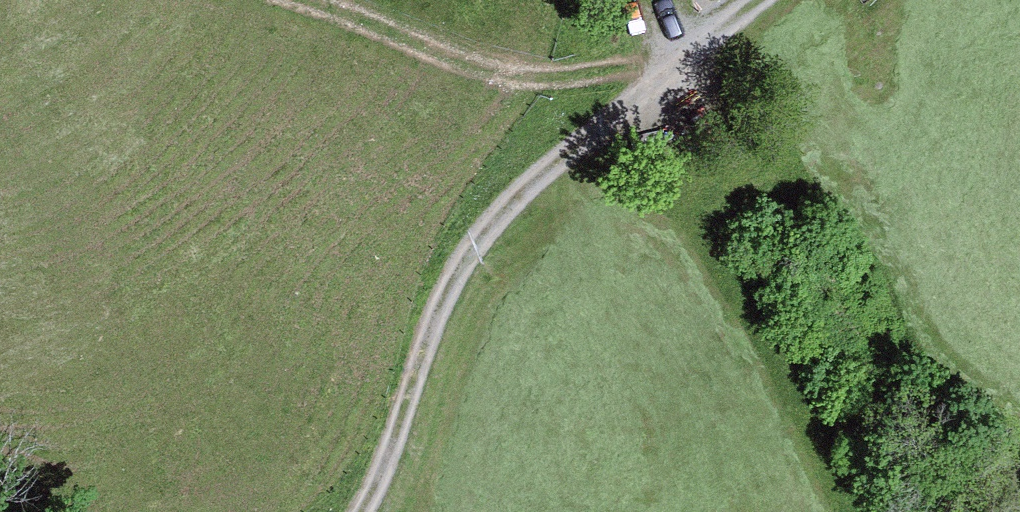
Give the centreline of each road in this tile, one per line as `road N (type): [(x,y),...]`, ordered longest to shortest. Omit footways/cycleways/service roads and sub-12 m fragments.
road 1 (track): [(359,511),(462,253),(521,187),(765,0)]
road 2 (track): [(640,90),(354,0)]

